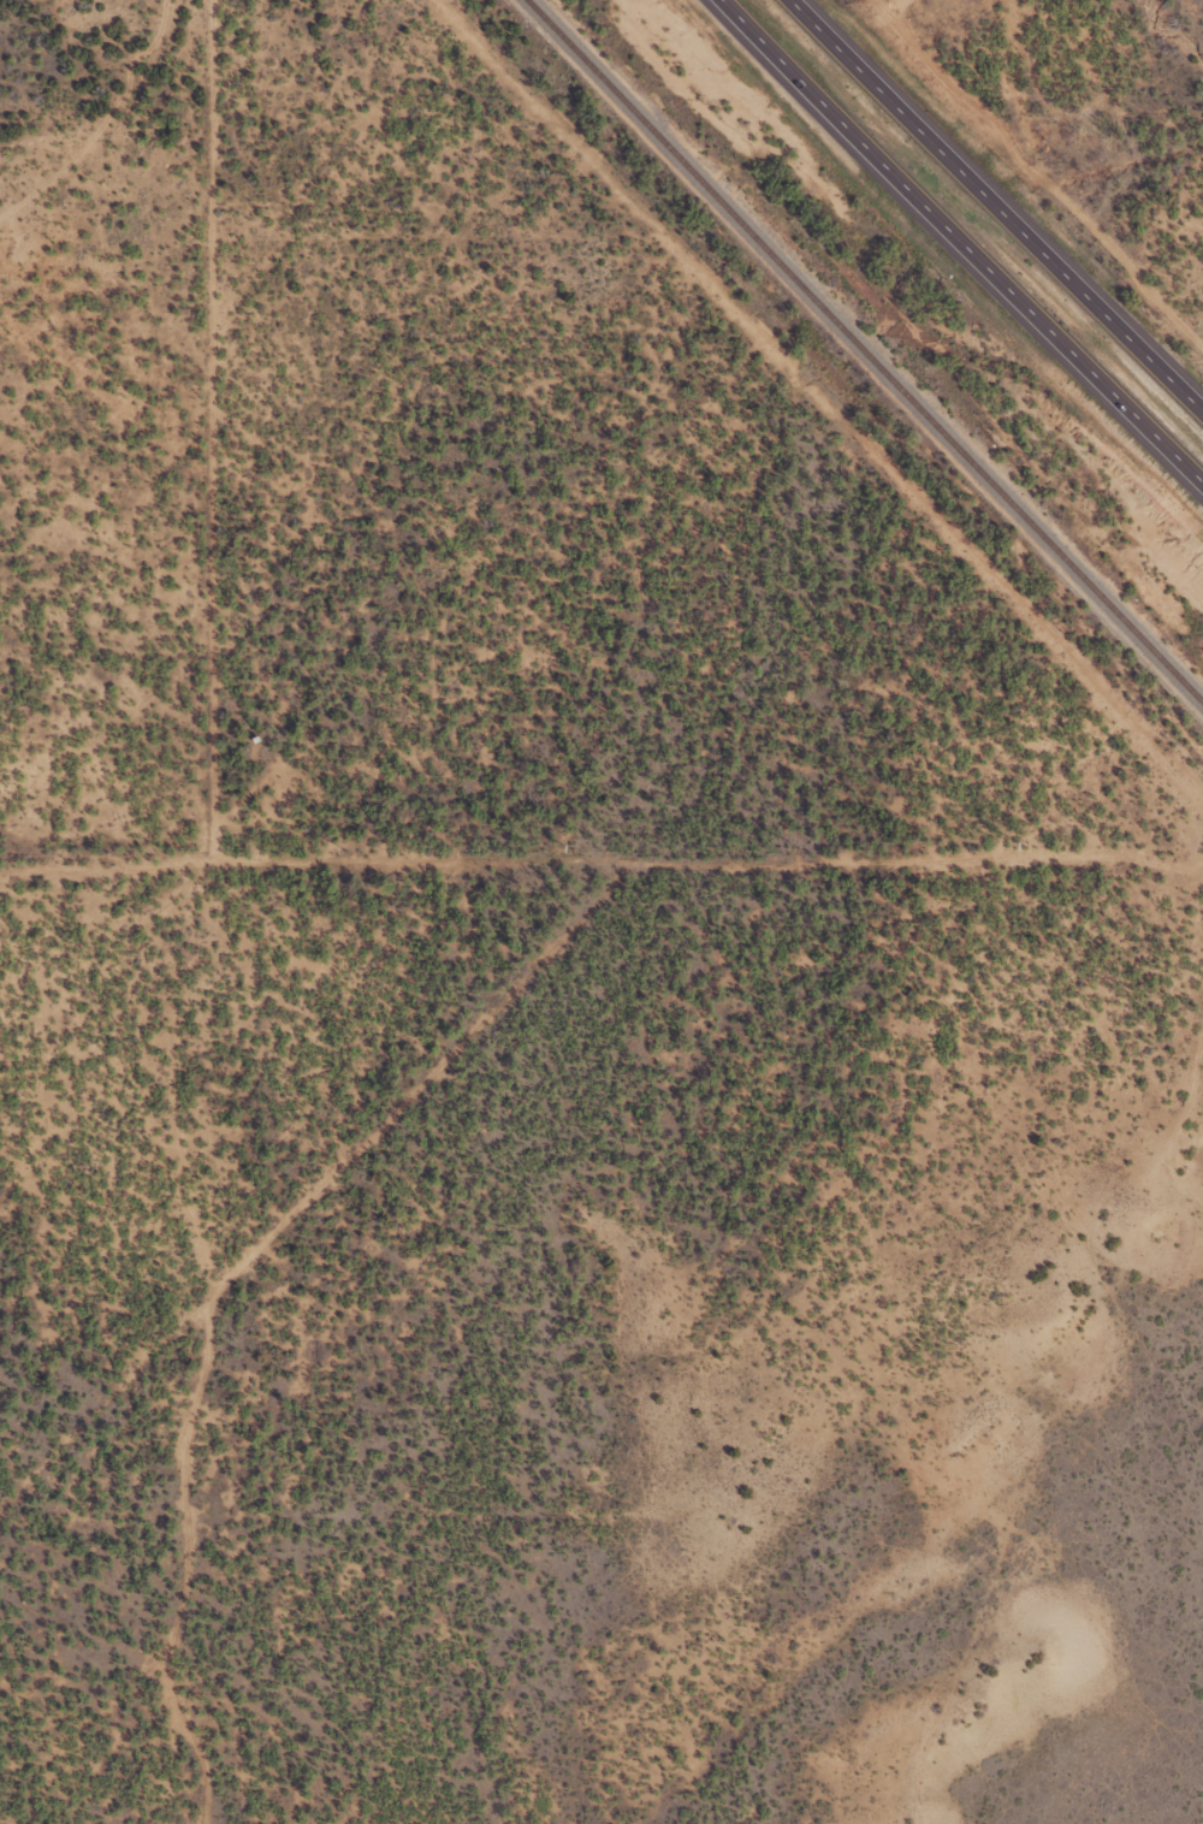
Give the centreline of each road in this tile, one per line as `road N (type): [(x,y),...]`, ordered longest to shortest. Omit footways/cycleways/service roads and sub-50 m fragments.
road 1 (trunk): [(731,0),(1202,474)]
road 2 (trunk): [(1202,411),(794,0)]

